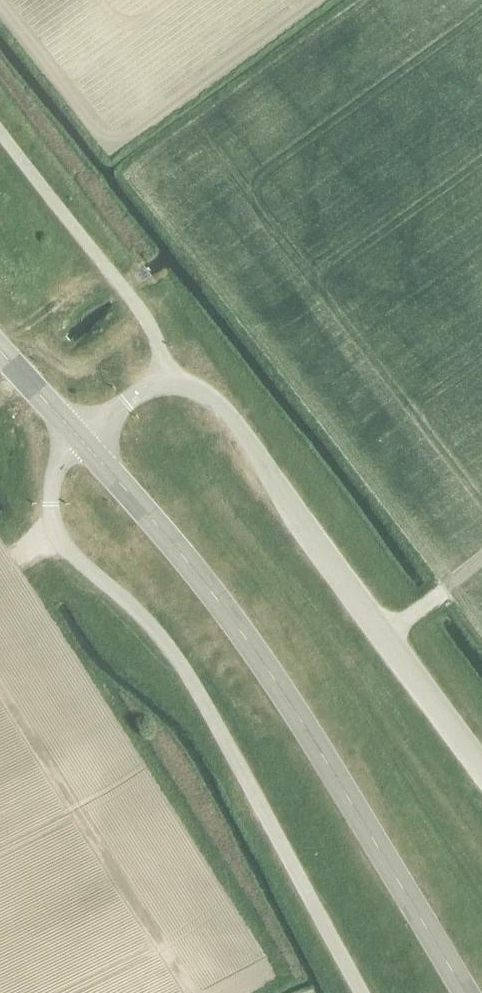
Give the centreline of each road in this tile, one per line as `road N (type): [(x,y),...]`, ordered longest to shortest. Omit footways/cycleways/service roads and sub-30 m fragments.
road 1 (tertiary): [(463,992),(264,664),(76,435)]
road 2 (unclassified): [(360,992),(185,672),(141,615),(61,543),(51,521),(52,484),(76,435)]
road 3 (unclassified): [(481,768),(205,392),(163,381),(76,435)]

